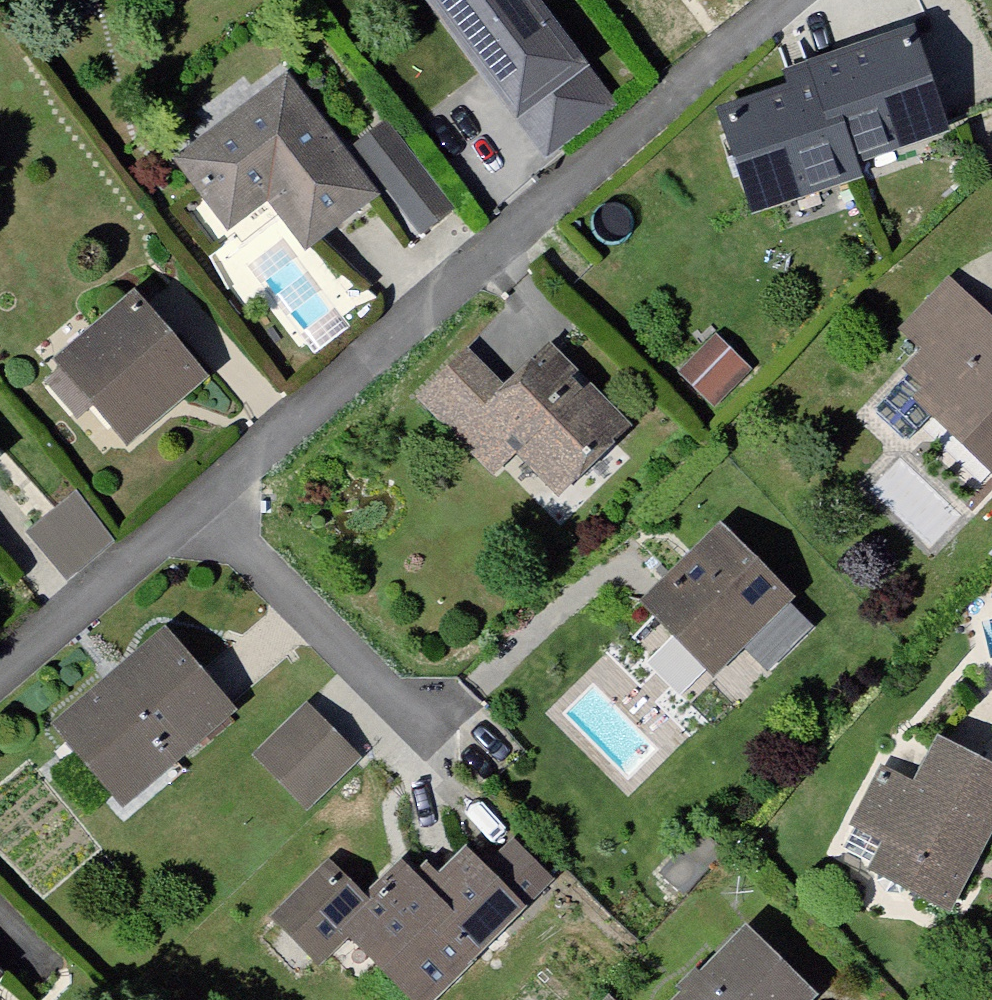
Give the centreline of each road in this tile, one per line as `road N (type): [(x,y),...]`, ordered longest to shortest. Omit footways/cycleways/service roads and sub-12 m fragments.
road 1 (residential): [(0,674),(449,277),(794,0)]

